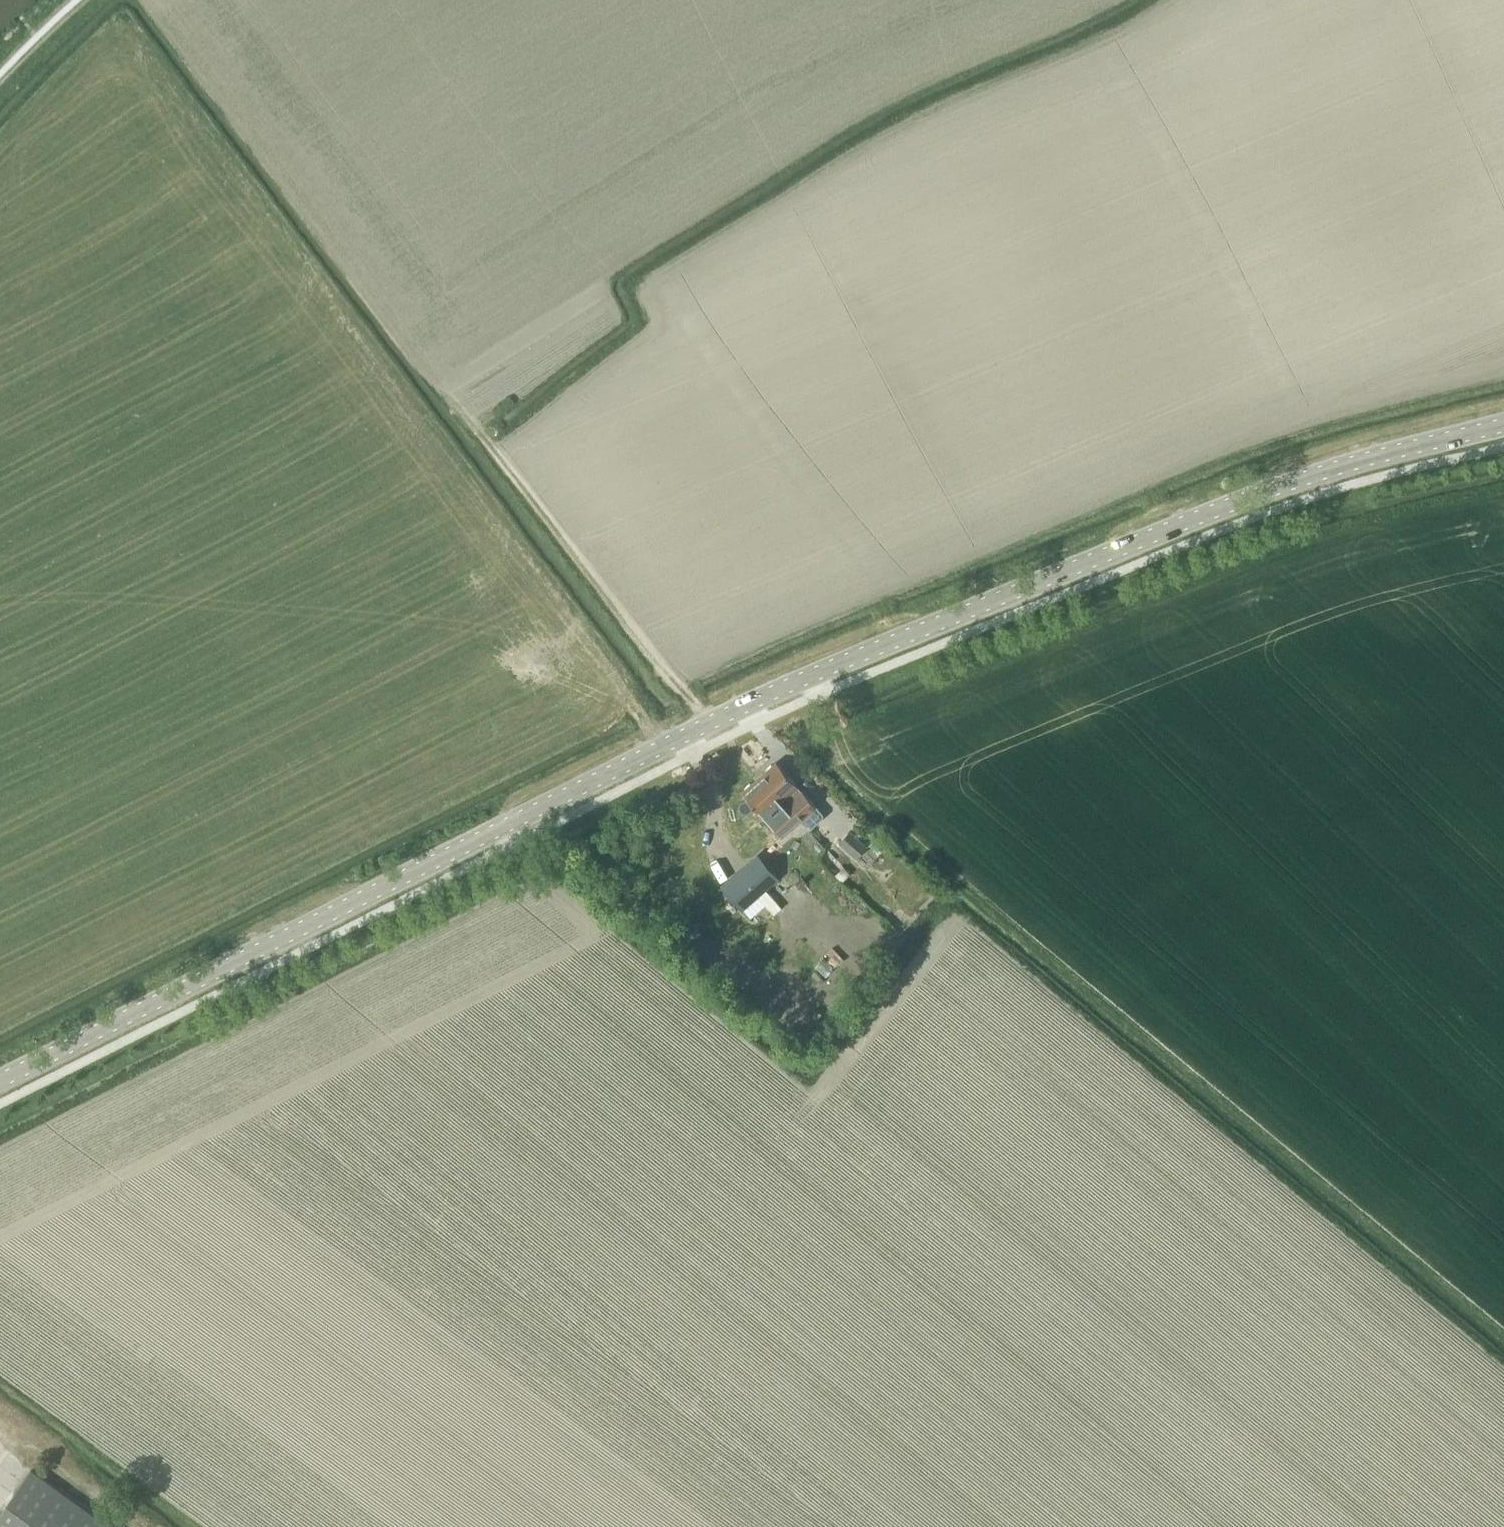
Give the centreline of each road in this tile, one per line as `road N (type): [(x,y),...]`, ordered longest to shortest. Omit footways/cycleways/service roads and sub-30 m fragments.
road 1 (tertiary): [(0,1082),(748,705),(1197,520),(1375,457),(1503,423)]

